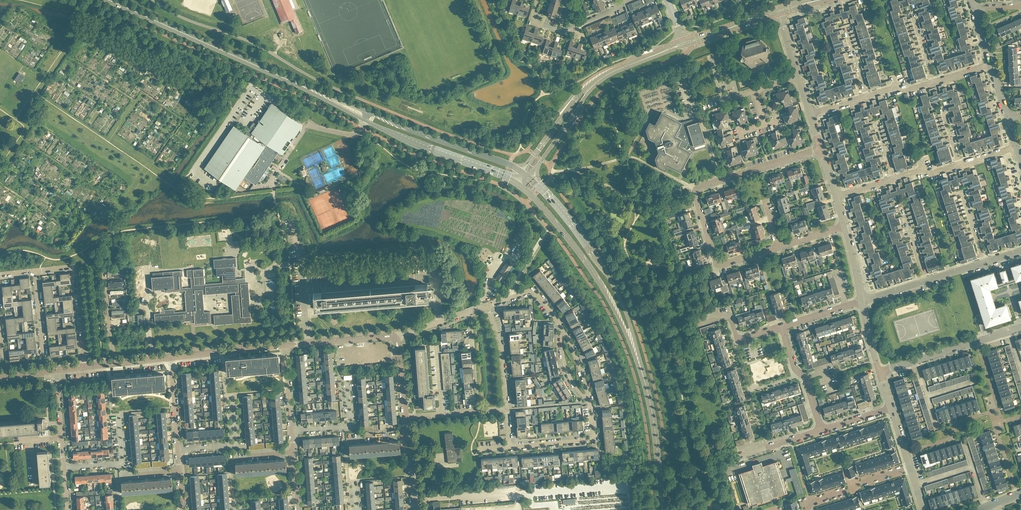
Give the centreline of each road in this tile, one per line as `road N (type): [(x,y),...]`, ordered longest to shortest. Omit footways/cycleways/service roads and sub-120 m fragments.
road 1 (residential): [(821,149),(696,190),(718,264),(778,247)]
road 2 (secondary): [(636,353),(608,277),(528,177)]
road 3 (secondary): [(518,184),(587,263),(636,353)]
road 4 (secondary): [(297,83),(108,0)]
road 5 (secondary): [(364,120),(518,184)]
road 6 (secondary): [(522,173),(368,112)]
road 7 (residential): [(1020,327),(880,373)]
road 8 (residential): [(291,431),(350,426),(337,341)]
road 9 (secondary): [(660,494),(636,353)]
road 10 (residential): [(34,272),(74,271),(84,367)]
road 11 (residential): [(304,312),(438,302)]
road 12 (tertiary): [(607,75),(581,92),(522,173)]
road 13 (tertiary): [(528,177),(607,75)]
road 14 (residential): [(509,447),(593,439),(589,399)]

